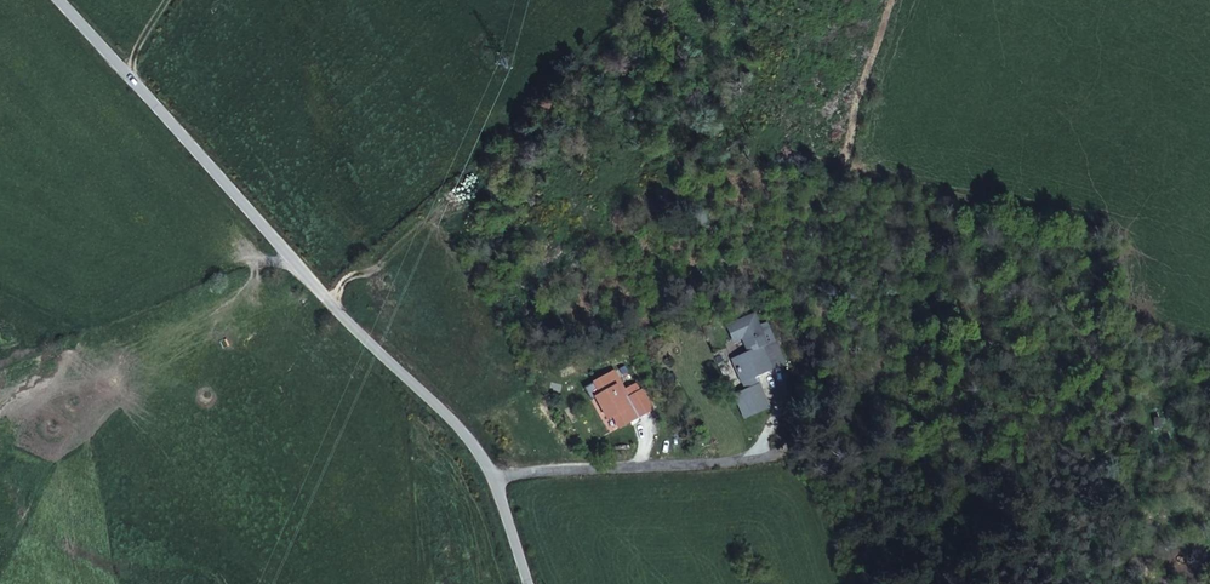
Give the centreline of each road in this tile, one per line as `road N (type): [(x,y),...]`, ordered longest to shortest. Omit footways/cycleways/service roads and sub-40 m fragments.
road 1 (unclassified): [(528,583),(484,455),(58,0)]
road 2 (unknown): [(492,477),(785,466)]

